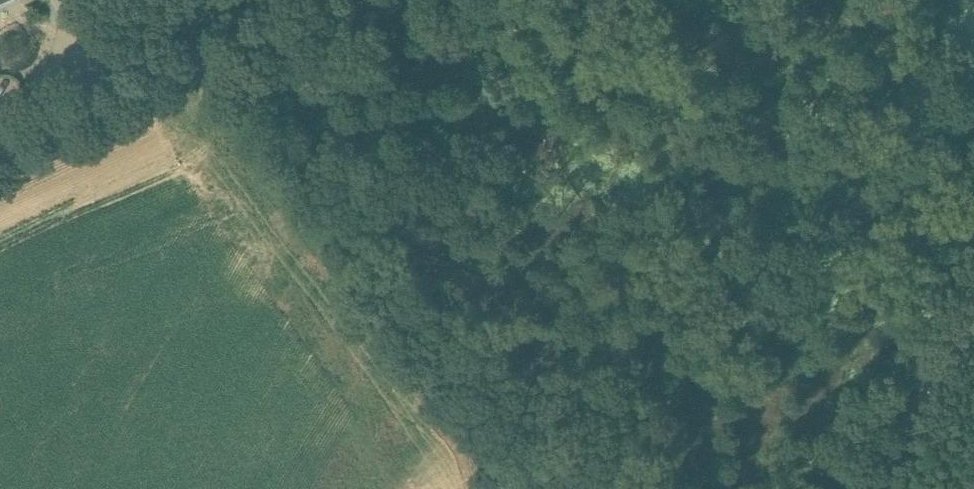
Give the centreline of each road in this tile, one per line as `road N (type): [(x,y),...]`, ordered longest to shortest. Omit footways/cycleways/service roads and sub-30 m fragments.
road 1 (unclassified): [(0,153),(250,44),(406,0)]
road 2 (unclassified): [(885,488),(973,330)]

